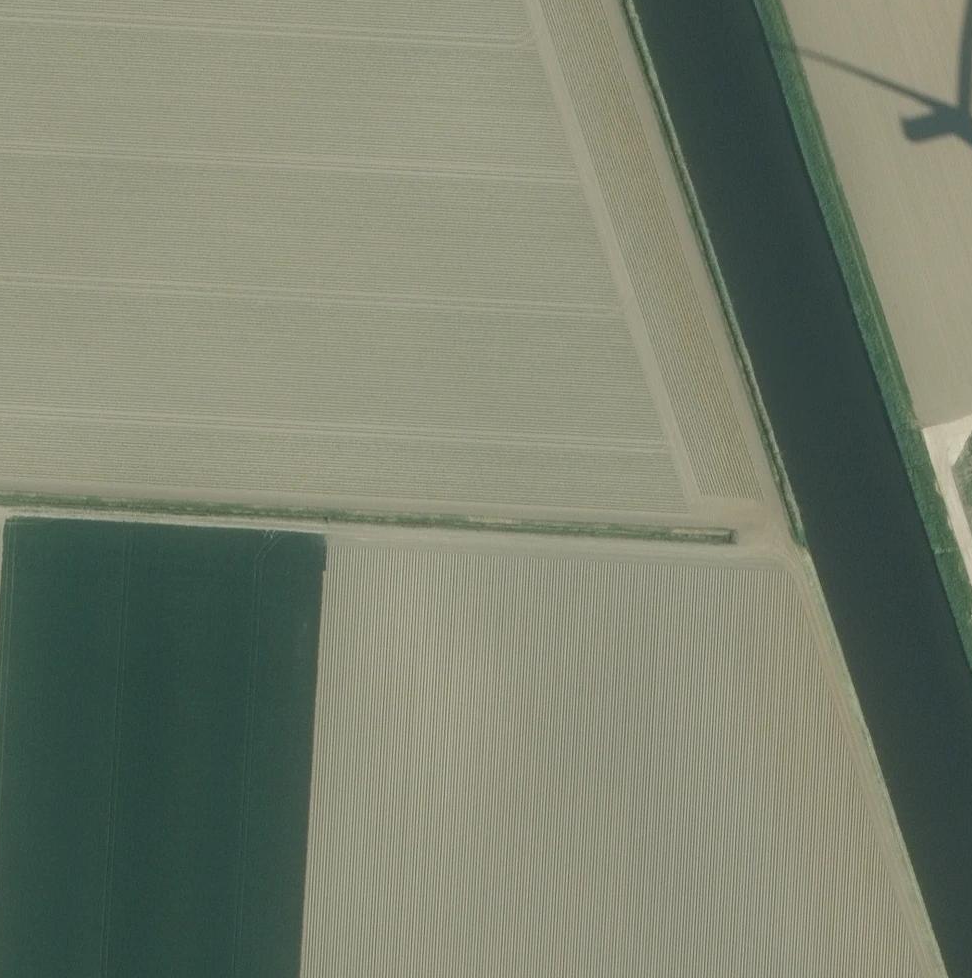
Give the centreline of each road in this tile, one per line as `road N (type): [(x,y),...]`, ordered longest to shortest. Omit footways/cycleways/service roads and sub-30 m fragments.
road 1 (track): [(971,558),(933,436),(971,423)]

